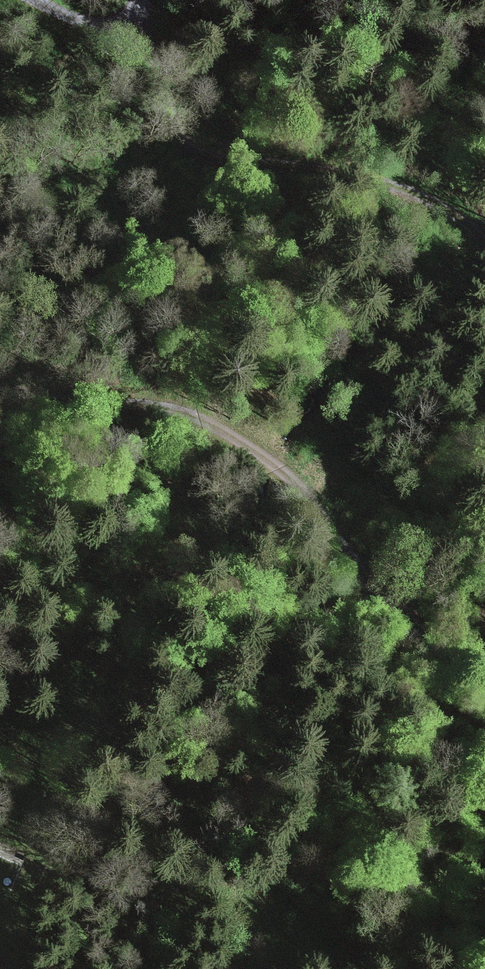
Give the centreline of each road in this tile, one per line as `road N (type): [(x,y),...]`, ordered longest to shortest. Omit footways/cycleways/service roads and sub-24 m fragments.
road 1 (track): [(0,390),(156,405),(219,424),(294,478),(380,598),(484,660)]
road 2 (track): [(137,14),(175,131),(229,170),(355,175),(409,188),(484,245)]
road 3 (track): [(484,949),(274,960),(248,968)]
road 4 (track): [(140,0),(137,14),(114,26),(76,22),(27,0)]

